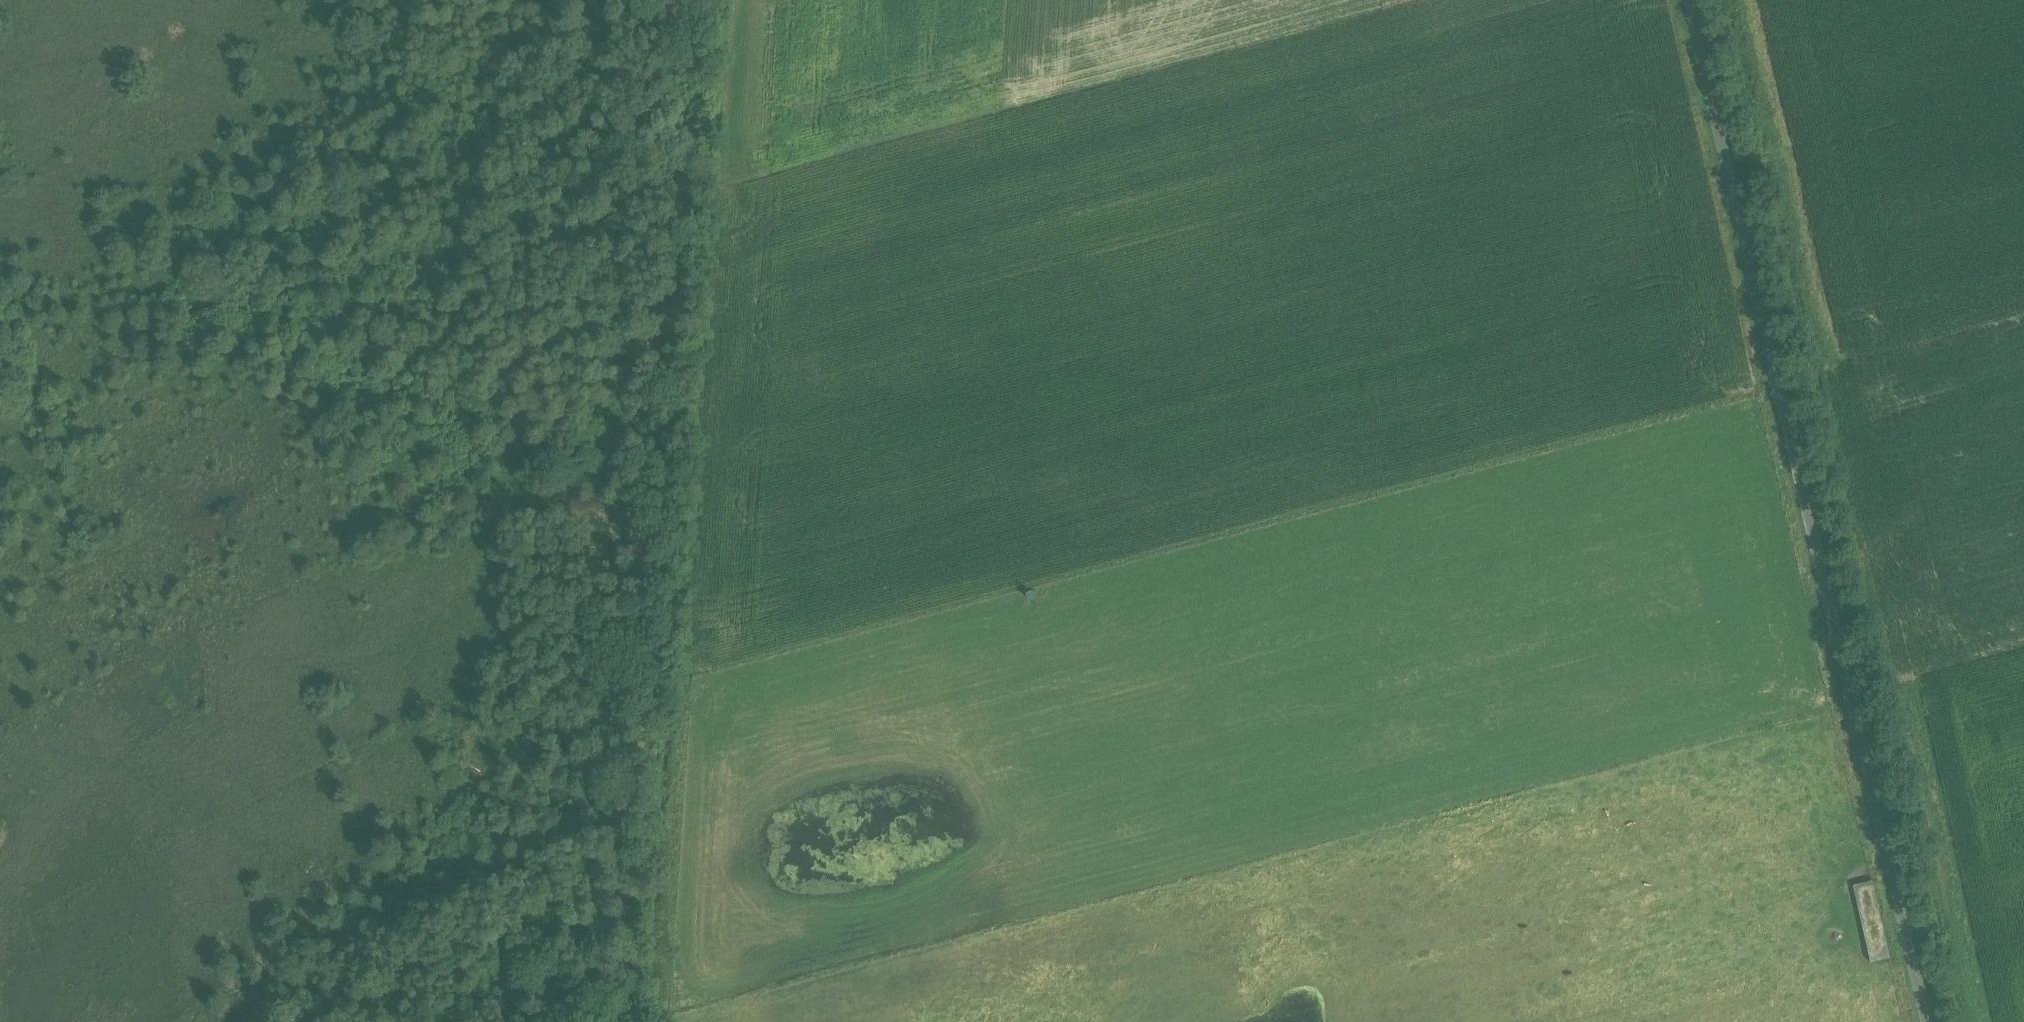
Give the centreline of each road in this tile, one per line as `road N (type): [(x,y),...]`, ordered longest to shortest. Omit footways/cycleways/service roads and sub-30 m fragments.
road 1 (unclassified): [(1689,0),(1929,1021)]

